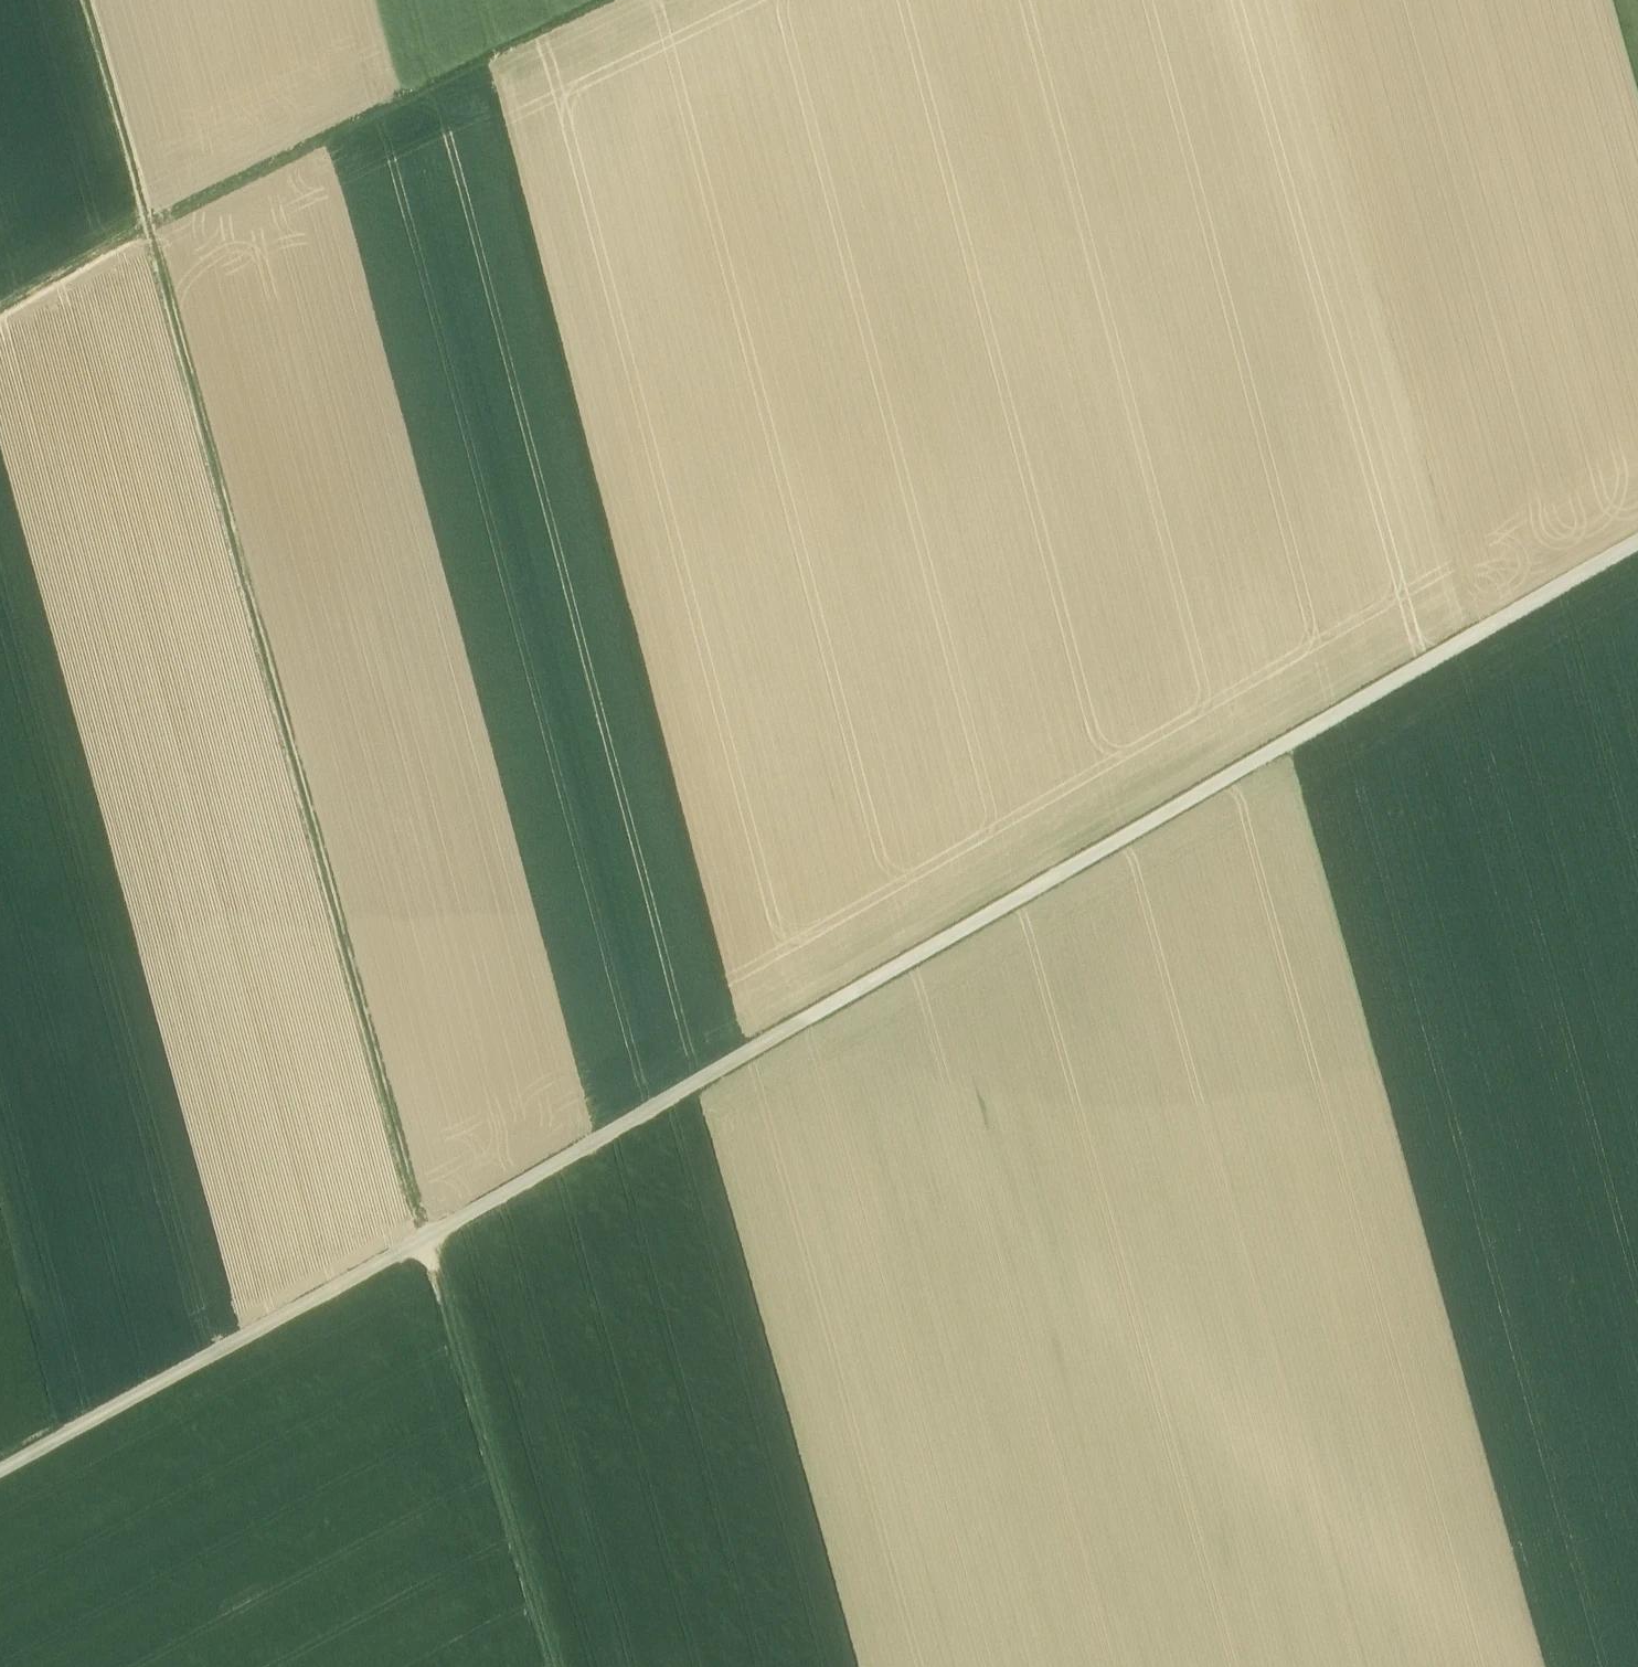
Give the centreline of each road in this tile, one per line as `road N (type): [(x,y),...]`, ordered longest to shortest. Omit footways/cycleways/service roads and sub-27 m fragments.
road 1 (track): [(1637,539),(426,1238),(0,1471)]
road 2 (track): [(145,224),(553,1666)]
road 3 (track): [(602,0),(145,224),(0,309)]
road 4 (track): [(145,224),(83,0)]

